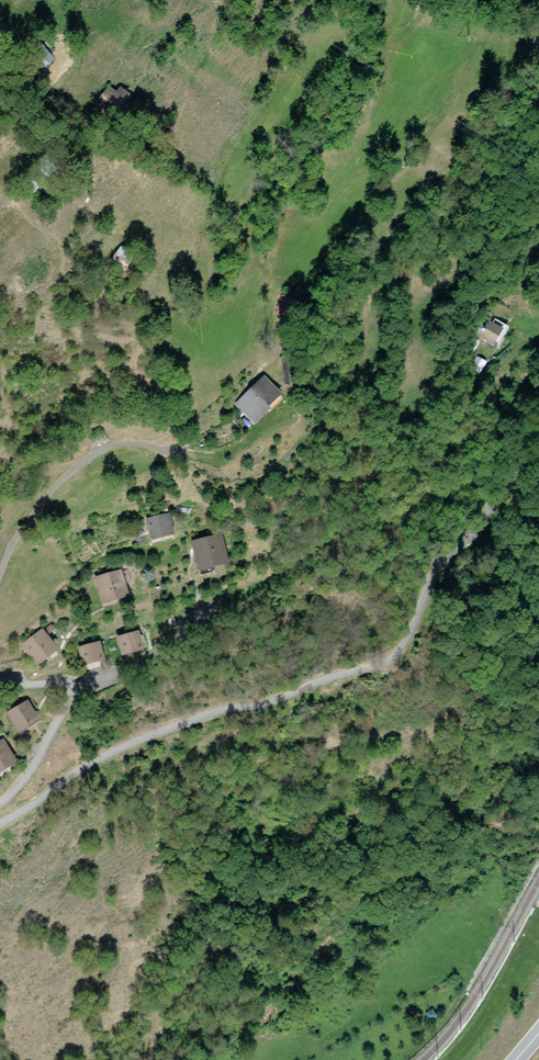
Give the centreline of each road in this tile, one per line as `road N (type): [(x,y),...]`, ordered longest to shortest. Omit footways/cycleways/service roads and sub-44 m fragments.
road 1 (unclassified): [(538,446),(514,472),(489,520),(440,562),(411,638),(393,659),(130,747),(0,829)]
road 2 (unclassified): [(0,807),(32,783),(77,696),(69,685),(0,687)]
road 3 (track): [(0,580),(26,524),(72,472),(107,446),(144,444)]
road 4 (track): [(144,444),(242,453),(289,423)]

